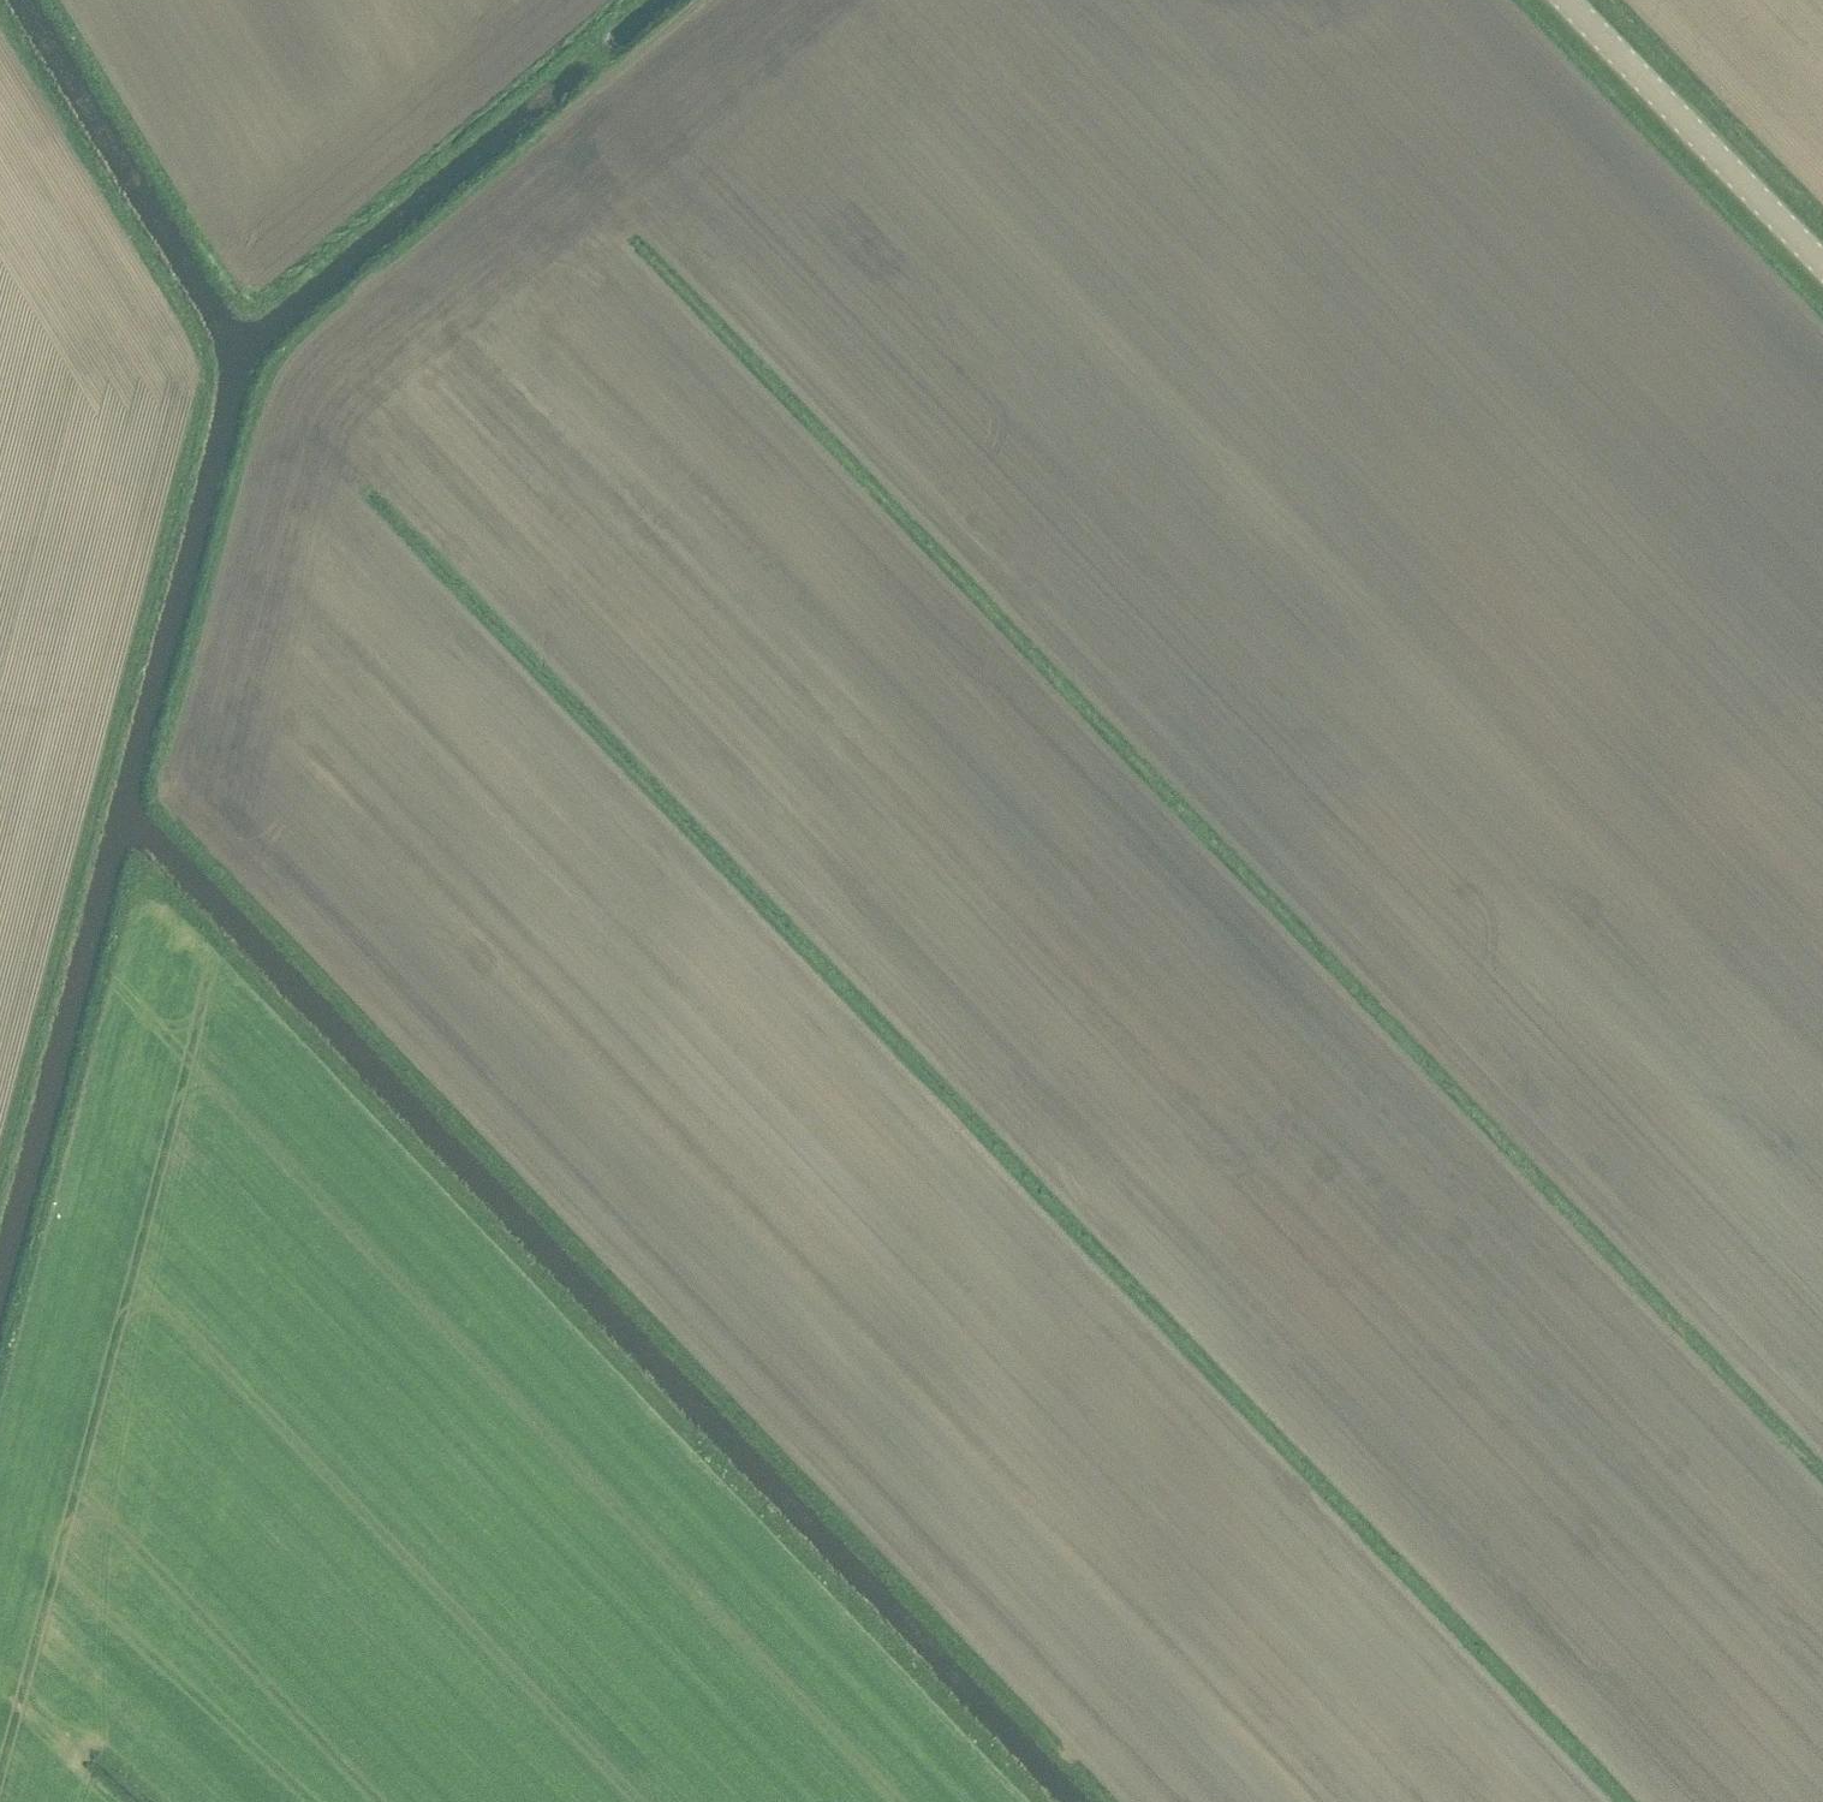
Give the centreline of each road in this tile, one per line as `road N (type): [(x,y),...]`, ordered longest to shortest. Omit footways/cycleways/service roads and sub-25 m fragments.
road 1 (secondary): [(1822,266),(1567,0)]

